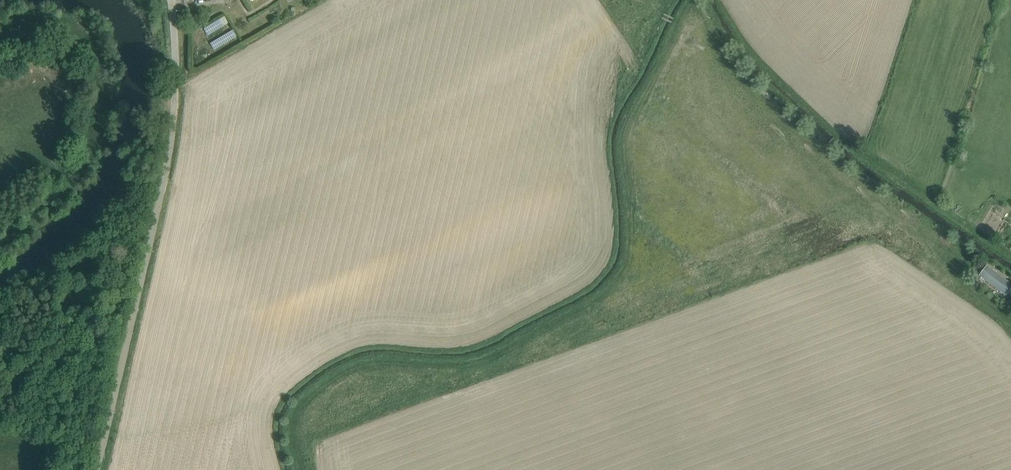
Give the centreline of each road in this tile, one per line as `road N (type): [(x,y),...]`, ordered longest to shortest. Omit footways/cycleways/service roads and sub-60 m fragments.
road 1 (unclassified): [(98,469),(169,156),(171,0)]

